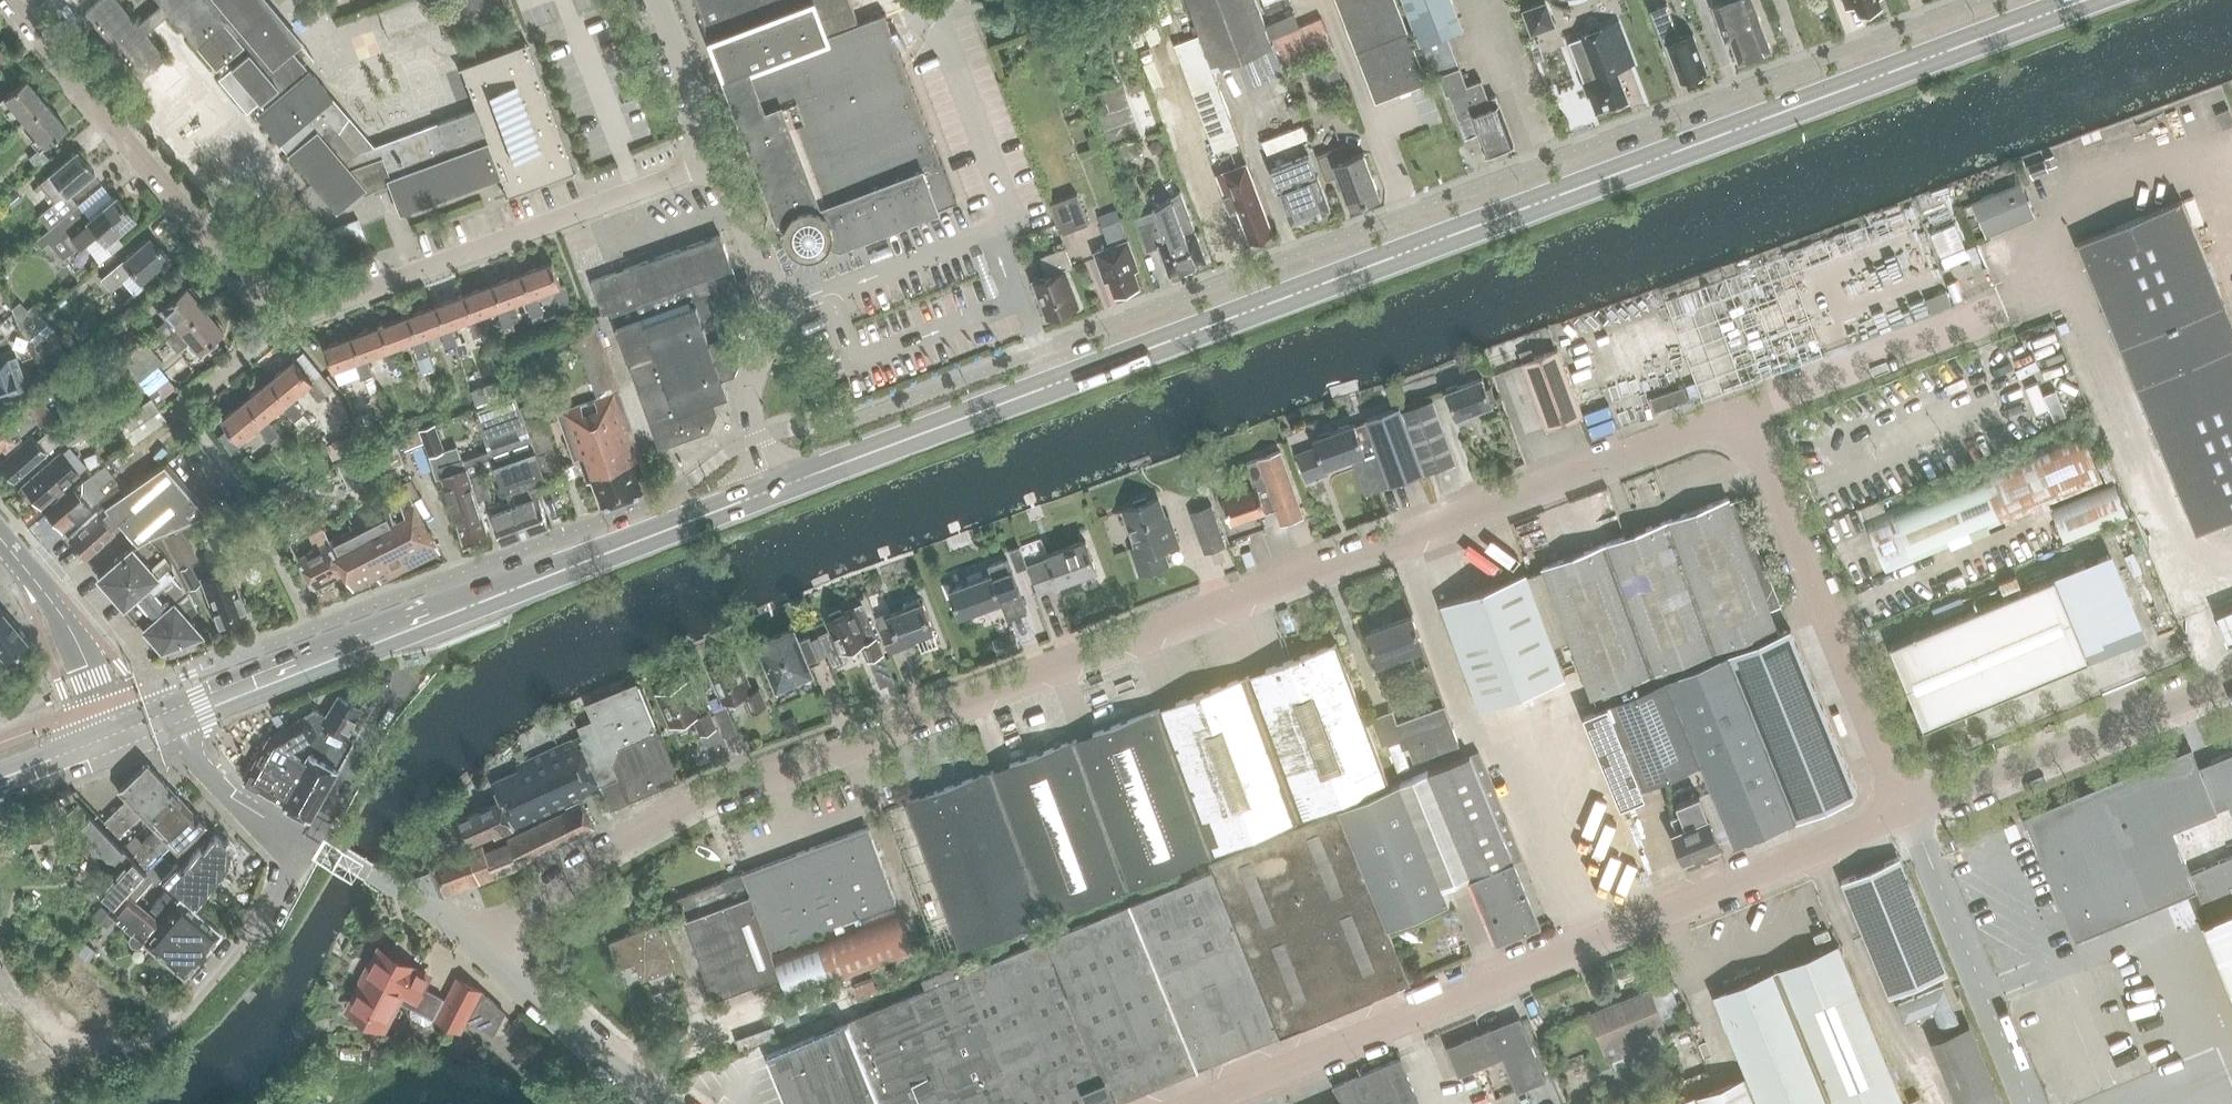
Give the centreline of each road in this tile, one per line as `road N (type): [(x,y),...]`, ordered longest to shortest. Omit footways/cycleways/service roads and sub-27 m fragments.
road 1 (unclassified): [(477,950),(570,875),(679,808),(1717,420),(1751,437),(1902,812)]
road 2 (secondary): [(774,488),(2085,0)]
road 3 (unclassified): [(1197,1103),(1902,812)]
road 4 (secondary): [(165,720),(774,488)]
road 5 (residential): [(719,155),(327,295),(280,325)]
road 6 (residential): [(280,325),(7,0)]
road 7 (unclassified): [(477,950),(383,880),(232,797),(165,720)]
road 8 (unclassified): [(1902,812),(2231,675)]
road 9 (residential): [(774,488),(746,388),(770,337),(774,296),(719,155)]
road 10 (unclassified): [(664,1103),(477,950)]
road 11 (tertiary): [(122,739),(49,597),(0,537)]
road 12 (residential): [(719,155),(655,0)]
road 13 (secondary): [(0,784),(122,739)]
road 14 (residential): [(180,407),(280,325)]

